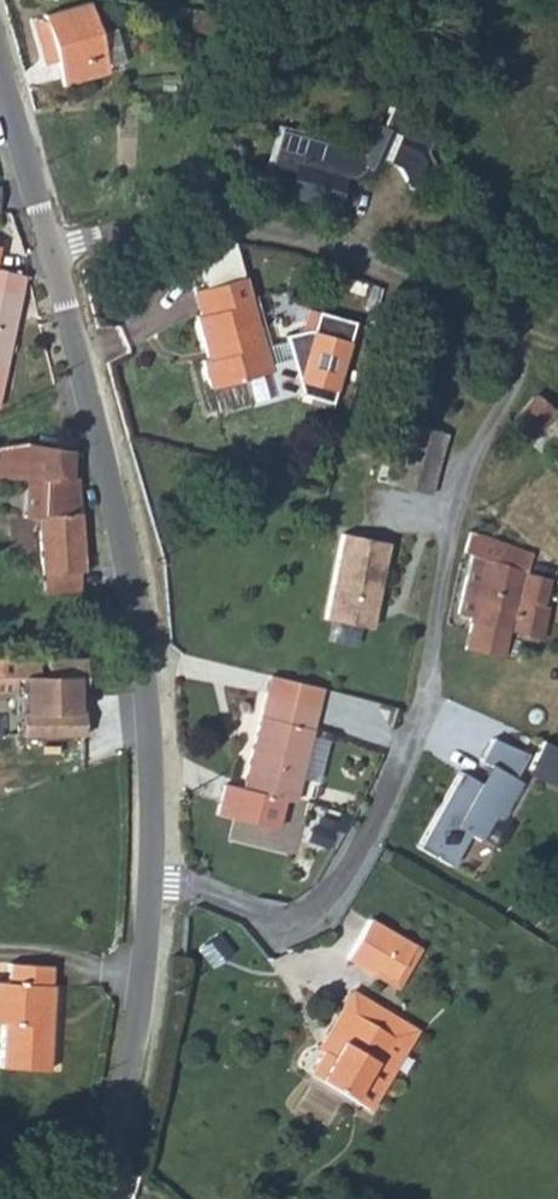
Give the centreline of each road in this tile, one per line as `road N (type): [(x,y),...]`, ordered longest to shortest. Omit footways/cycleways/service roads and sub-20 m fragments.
road 1 (residential): [(42,252),(213,224),(290,233),(352,248),(457,293),(520,350),(518,398),(461,497),(414,748),(367,833),(320,898),(248,911),(156,863)]
road 2 (unclassified): [(156,863),(156,702),(42,252)]
road 3 (unclassified): [(90,1198),(152,941),(156,863)]
road 4 (unclassified): [(42,252),(0,98)]

